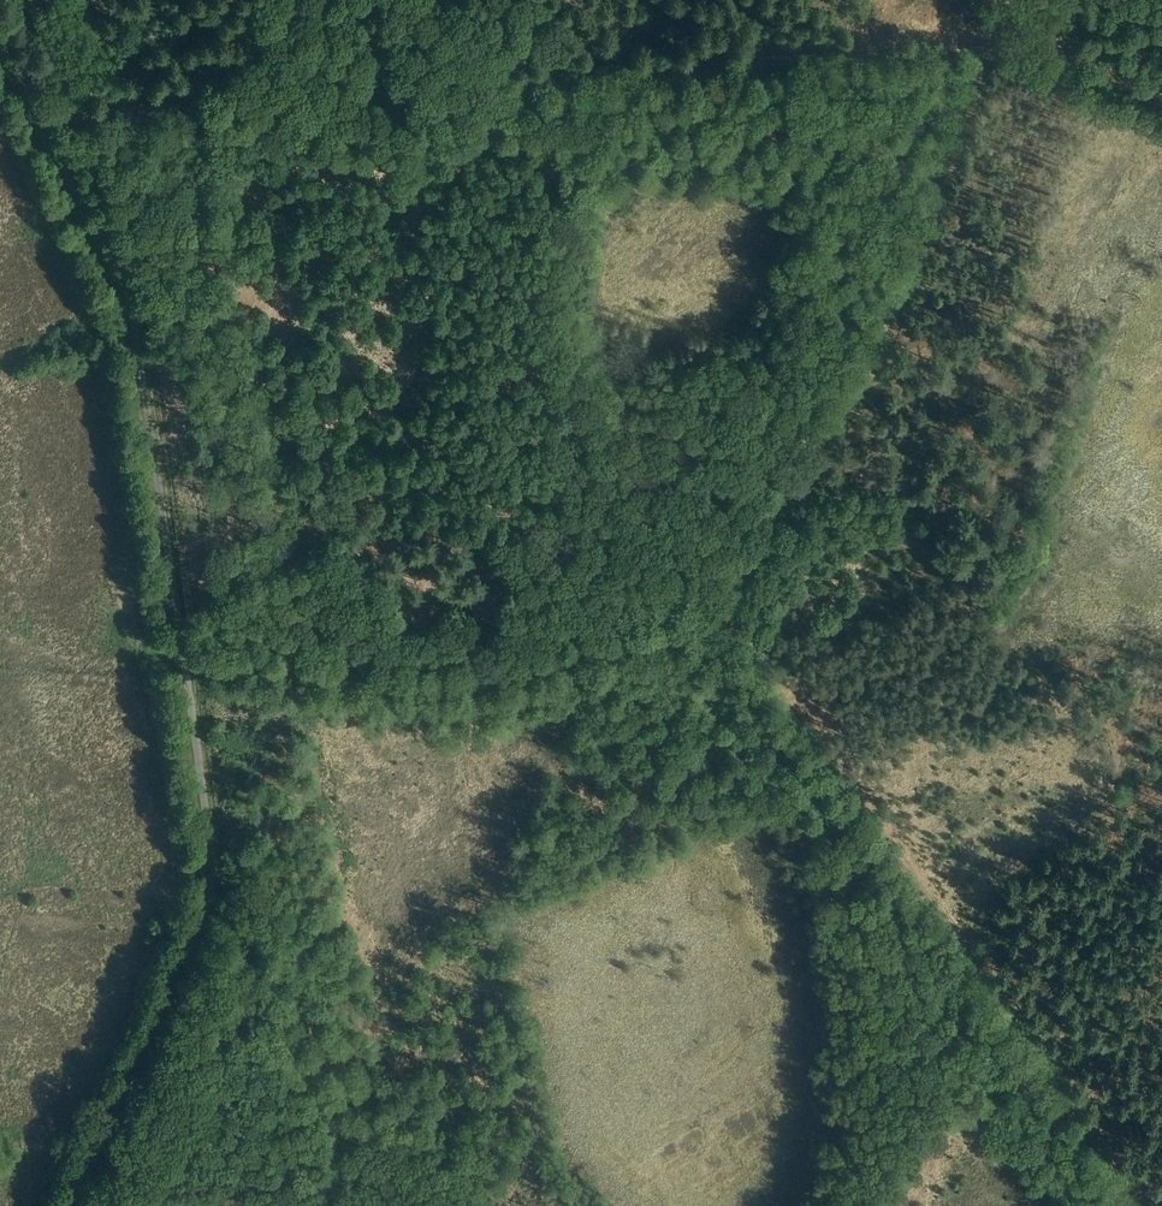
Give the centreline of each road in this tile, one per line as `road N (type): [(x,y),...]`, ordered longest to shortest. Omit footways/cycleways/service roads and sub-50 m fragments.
road 1 (unclassified): [(72,1205),(203,922),(212,883),(209,837),(129,307),(0,41)]
road 2 (track): [(1000,0),(872,354),(723,613),(492,675),(432,680),(184,660)]
road 3 (track): [(1161,126),(984,45),(37,117)]
road 4 (track): [(1150,1205),(723,613)]
road 5 (track): [(423,1205),(354,1083),(228,913),(210,901)]

